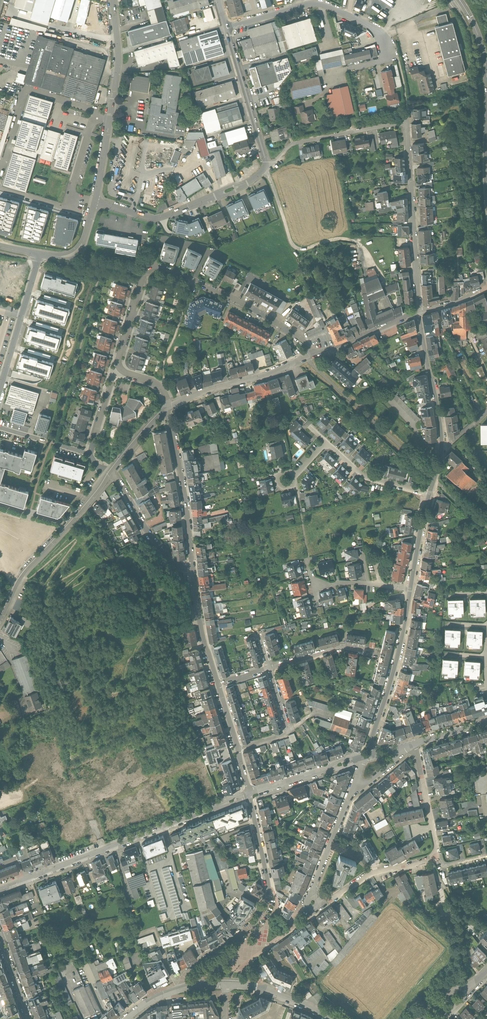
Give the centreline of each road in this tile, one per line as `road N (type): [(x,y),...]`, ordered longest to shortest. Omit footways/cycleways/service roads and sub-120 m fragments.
road 1 (residential): [(315,355),(281,324),(158,266),(146,274),(122,370)]
road 2 (tertiary): [(250,794),(0,893)]
road 3 (residential): [(250,794),(270,902),(254,925),(188,972),(184,991)]
road 4 (residential): [(226,28),(303,7),(336,10),(384,37),(388,56),(346,70)]
road 5 (residential): [(113,0),(117,78),(95,202)]
road 6 (residential): [(407,125),(418,314)]
road 7 (residential): [(0,629),(26,572),(109,478)]
road 8 (residential): [(266,168),(159,218),(95,202)]
road 9 (residential): [(410,590),(365,758)]
road 10 (residential): [(194,570),(170,408)]
road 11 (residential): [(170,408),(315,355)]
road 12 (residential): [(407,125),(297,142),(266,168)]
road 13 (unclassified): [(226,28),(266,168)]
road 14 (residential): [(38,254),(0,390)]
road 15 (residential): [(418,314),(441,452)]
road 16 (residential): [(194,570),(162,552),(115,470)]
road 17 (residential): [(323,903),(370,873),(435,857)]
road 18 (tertiary): [(365,758),(250,794)]

